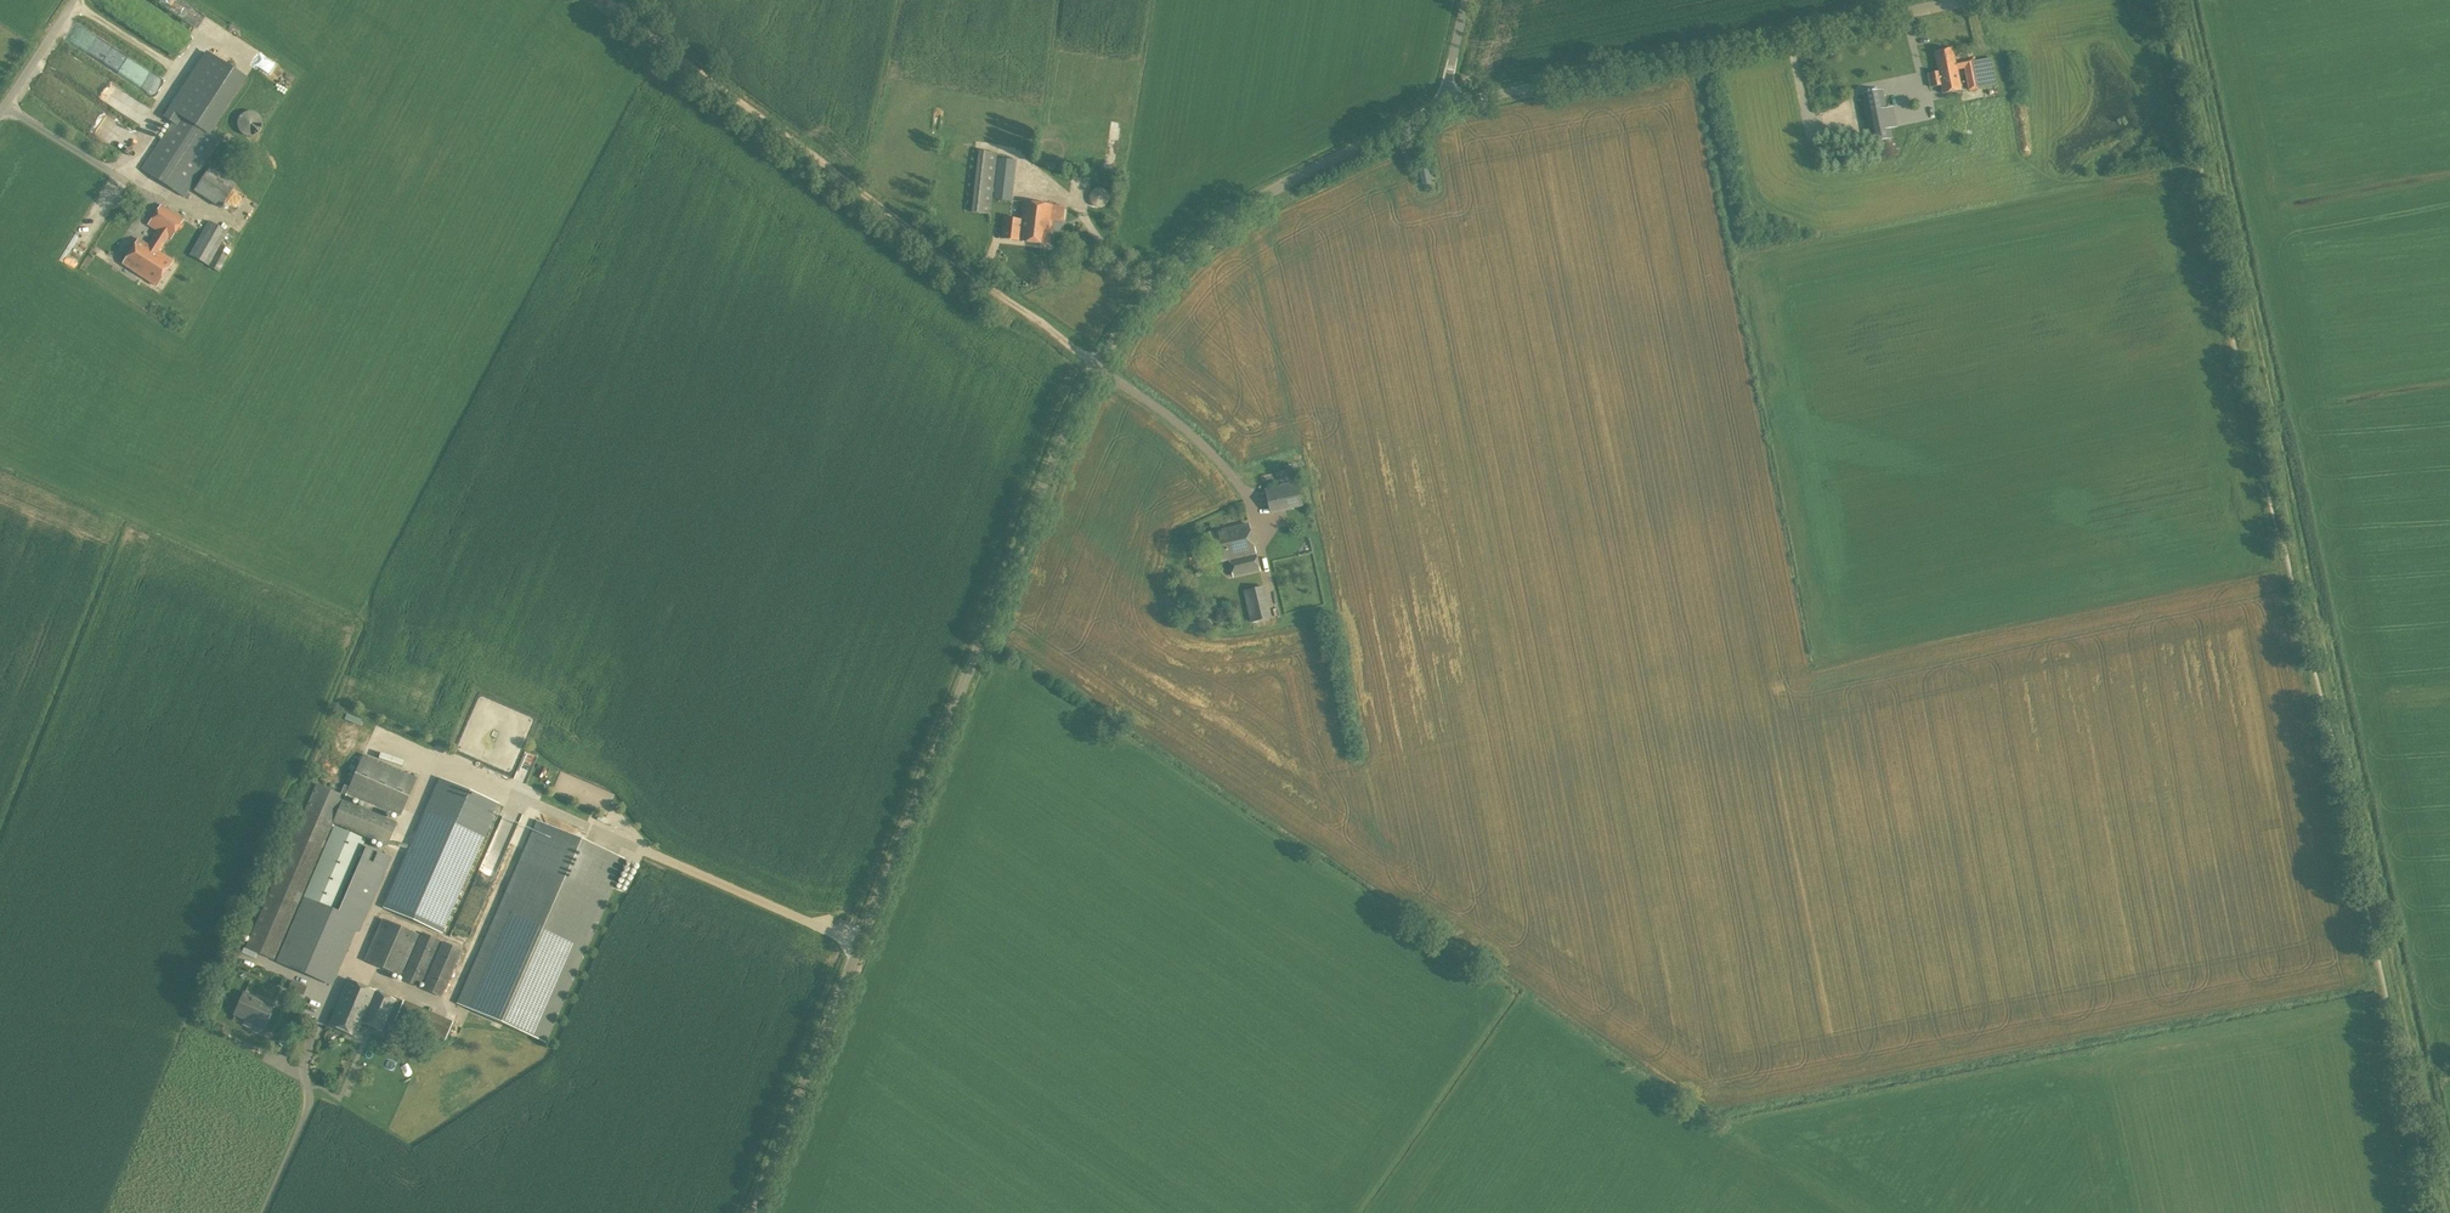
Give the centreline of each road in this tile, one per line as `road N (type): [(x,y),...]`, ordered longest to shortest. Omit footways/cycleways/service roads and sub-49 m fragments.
road 1 (unclassified): [(752,1212),(1069,425),(1116,338),(1168,274),(1237,214),(1450,104)]
road 2 (track): [(601,0),(1098,368)]
road 3 (unclassified): [(1450,104),(1964,0)]
road 4 (unclassified): [(0,114),(78,0)]

